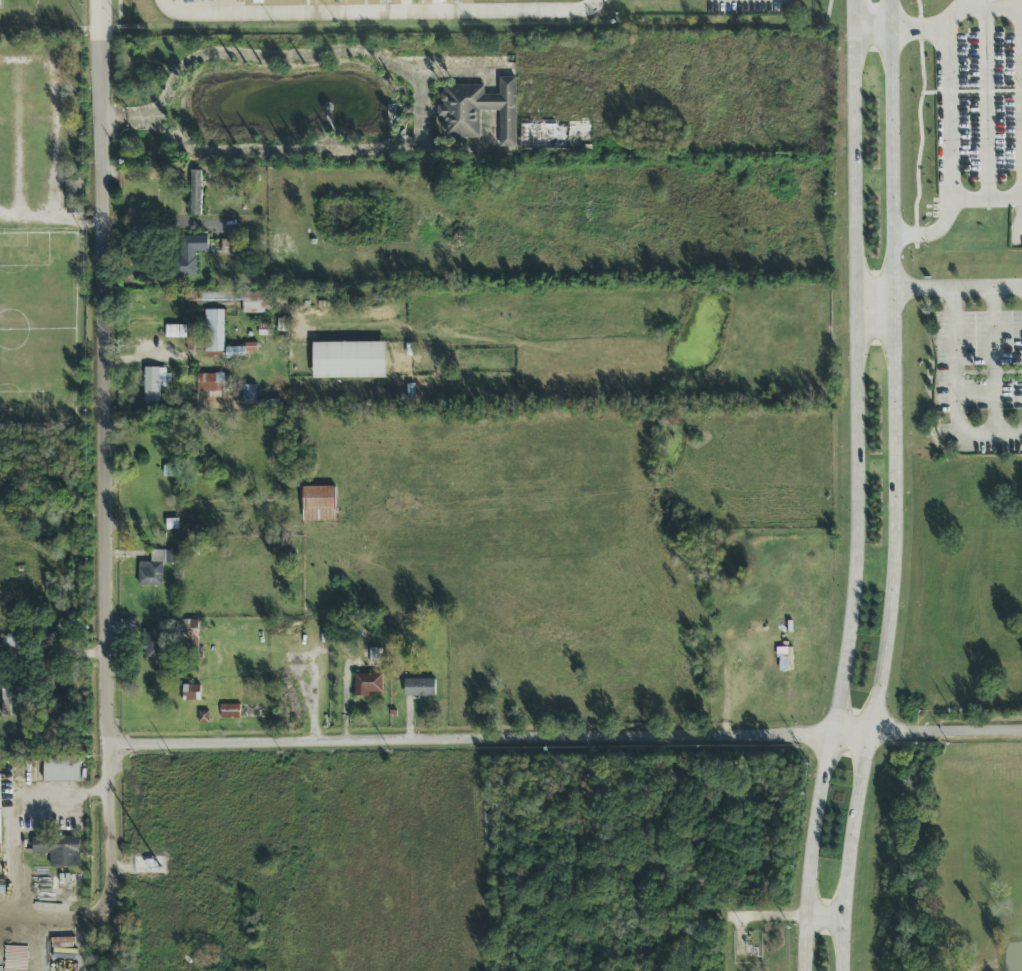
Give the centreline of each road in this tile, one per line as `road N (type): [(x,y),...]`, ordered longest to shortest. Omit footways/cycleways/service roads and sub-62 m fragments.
road 1 (residential): [(0,745),(1021,729)]
road 2 (secondary): [(840,970),(854,816),(892,600),(889,0)]
road 3 (residential): [(98,0),(115,970)]
road 4 (secondary): [(852,30),(857,554),(817,812),(804,970)]

